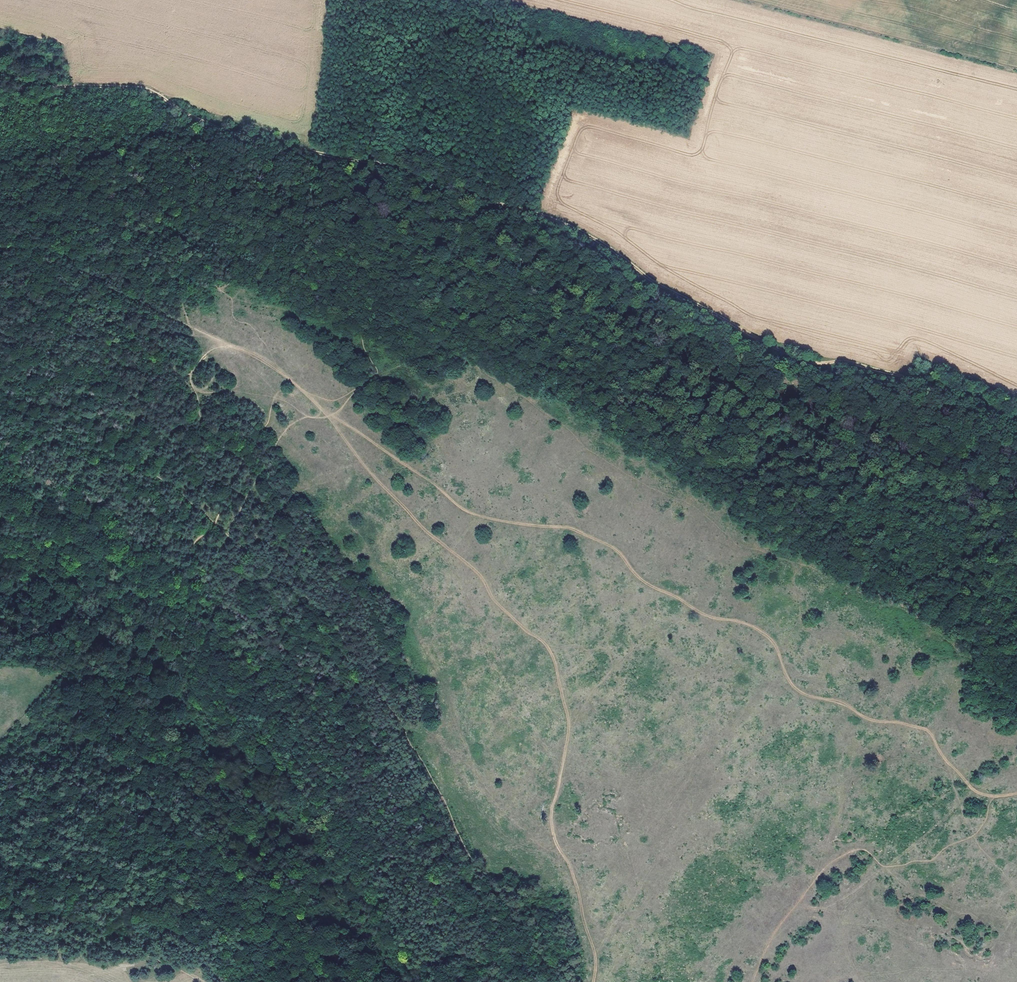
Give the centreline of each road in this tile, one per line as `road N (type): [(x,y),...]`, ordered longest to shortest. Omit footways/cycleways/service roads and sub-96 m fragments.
road 1 (track): [(0,249),(52,250),(111,288),(256,354),(463,509),(572,527),(612,546),(645,582),(709,616),(761,630),(799,691),(840,700),(868,720),(928,730),(972,789),(1016,793)]
road 2 (track): [(0,88),(128,86),(244,135),(385,163),(607,245),(658,285),(806,361),(876,369)]
road 3 (track): [(1016,650),(864,579),(457,318),(373,325),(362,337),(379,371),(337,400),(309,396)]
road 4 (track): [(594,981),(598,969),(589,959),(594,949),(576,862),(557,841),(553,810),(576,721),(613,667),(610,650),(553,644),(529,631),(480,570),(378,477),(321,403)]
road 5 (track): [(564,981),(471,857),(397,710),(355,652),(318,606),(231,540)]
road 6 (track): [(231,540),(122,456),(0,416)]
road 7 (track): [(1016,420),(876,369)]

